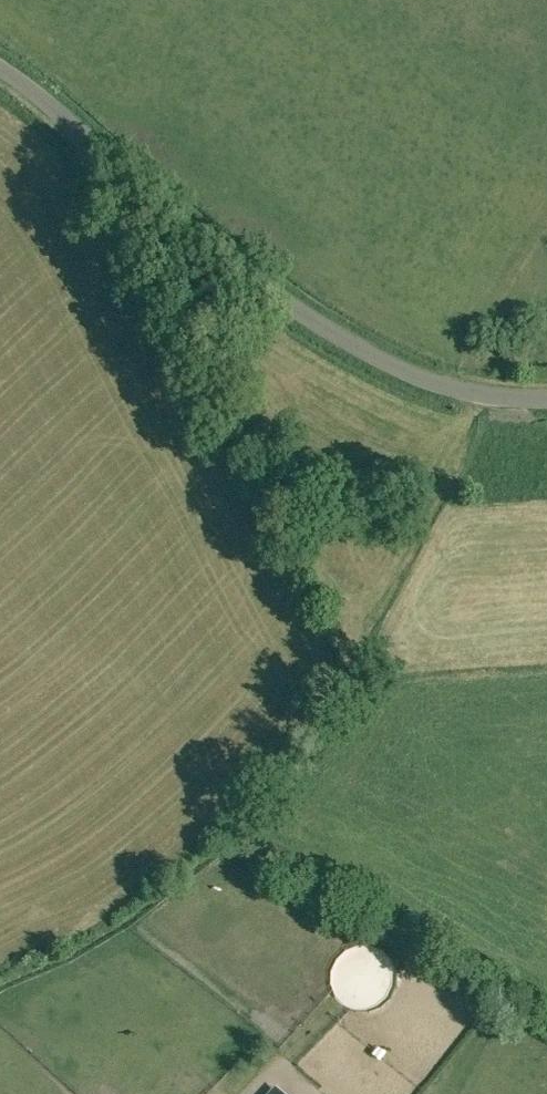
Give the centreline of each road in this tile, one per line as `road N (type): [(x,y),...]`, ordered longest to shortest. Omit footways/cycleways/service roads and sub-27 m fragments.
road 1 (unclassified): [(0,73),(328,334),(449,389),(546,401)]

